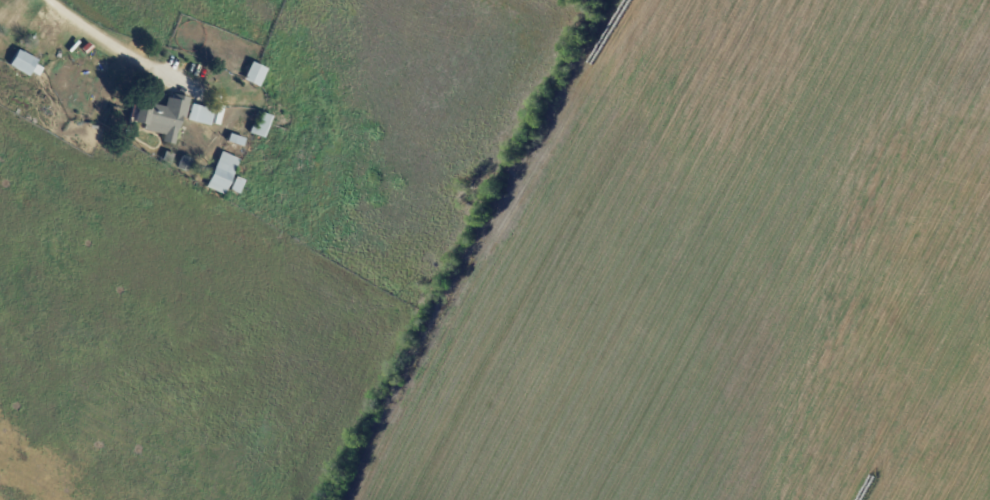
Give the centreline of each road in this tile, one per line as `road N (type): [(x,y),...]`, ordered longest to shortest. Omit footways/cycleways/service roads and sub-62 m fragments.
road 1 (residential): [(55,0),(198,96)]

